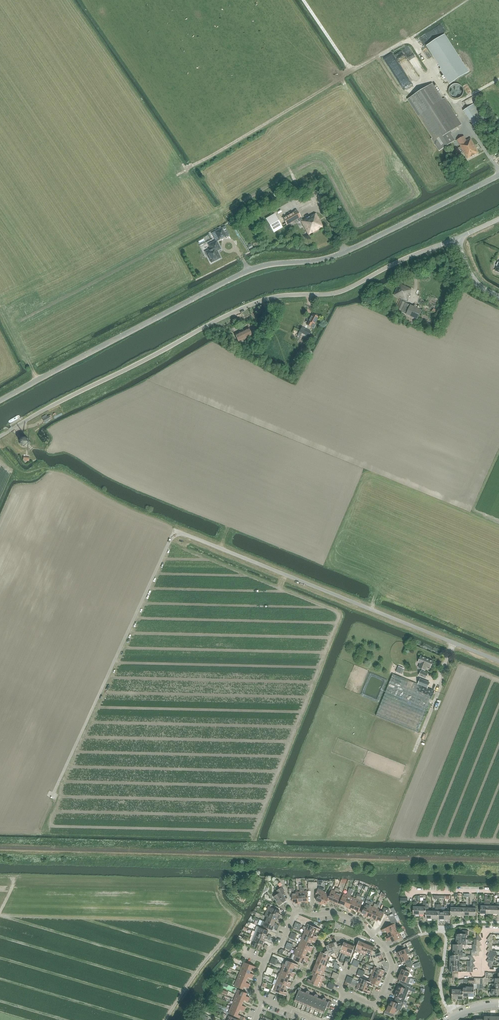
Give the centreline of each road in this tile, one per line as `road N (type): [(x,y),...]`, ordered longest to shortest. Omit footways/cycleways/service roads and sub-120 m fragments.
road 1 (unclassified): [(0,400),(246,272),(339,254),(498,175)]
road 2 (unclassified): [(0,436),(248,306),(337,293),(456,239)]
road 3 (residential): [(377,945),(355,920),(299,912),(265,965),(256,989),(263,998)]
road 4 (track): [(410,38),(498,169)]
road 5 (track): [(351,70),(467,0)]

